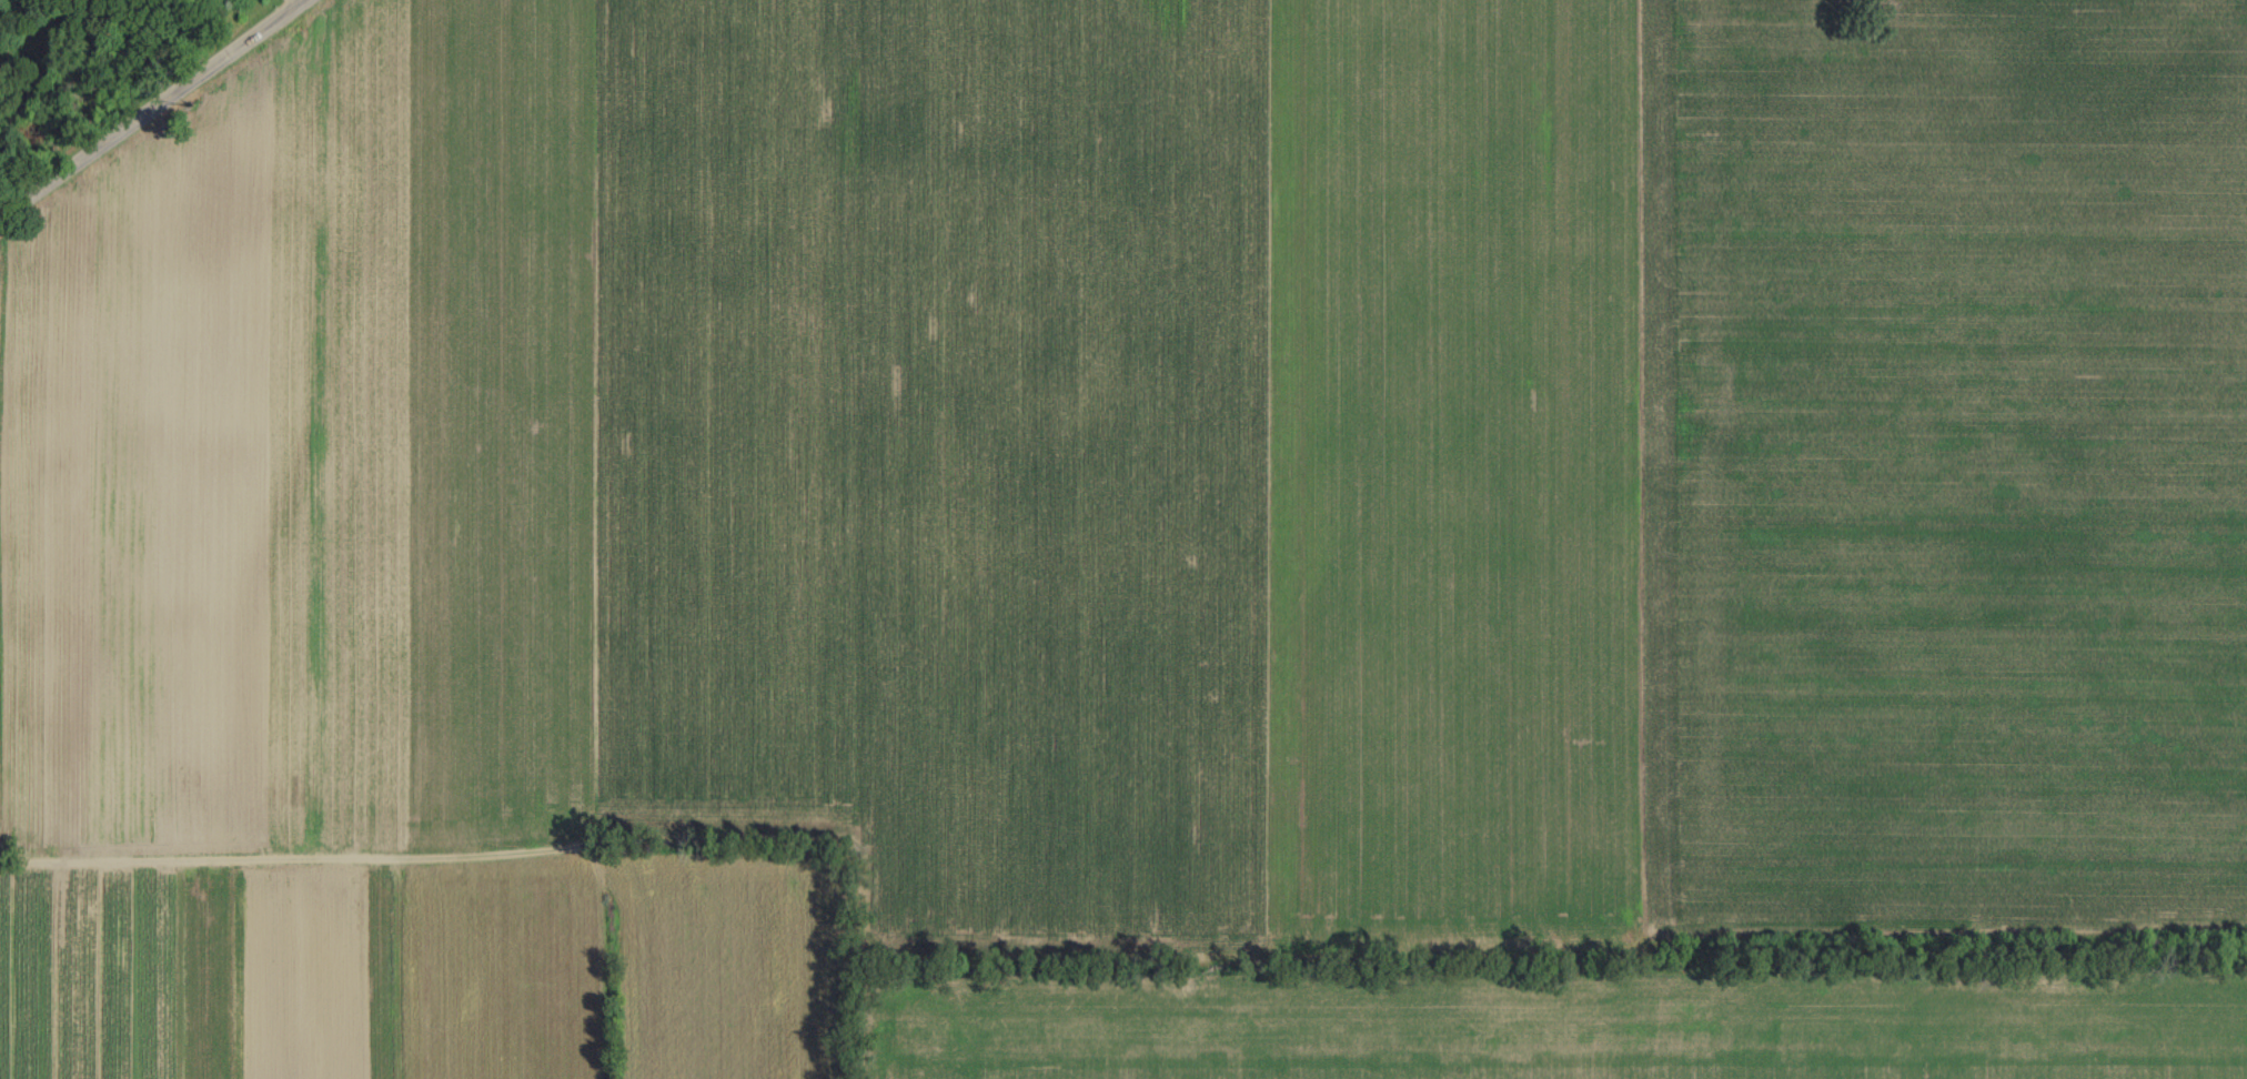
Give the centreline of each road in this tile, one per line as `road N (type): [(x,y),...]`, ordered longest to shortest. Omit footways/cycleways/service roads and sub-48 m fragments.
road 1 (residential): [(0,217),(306,0)]

